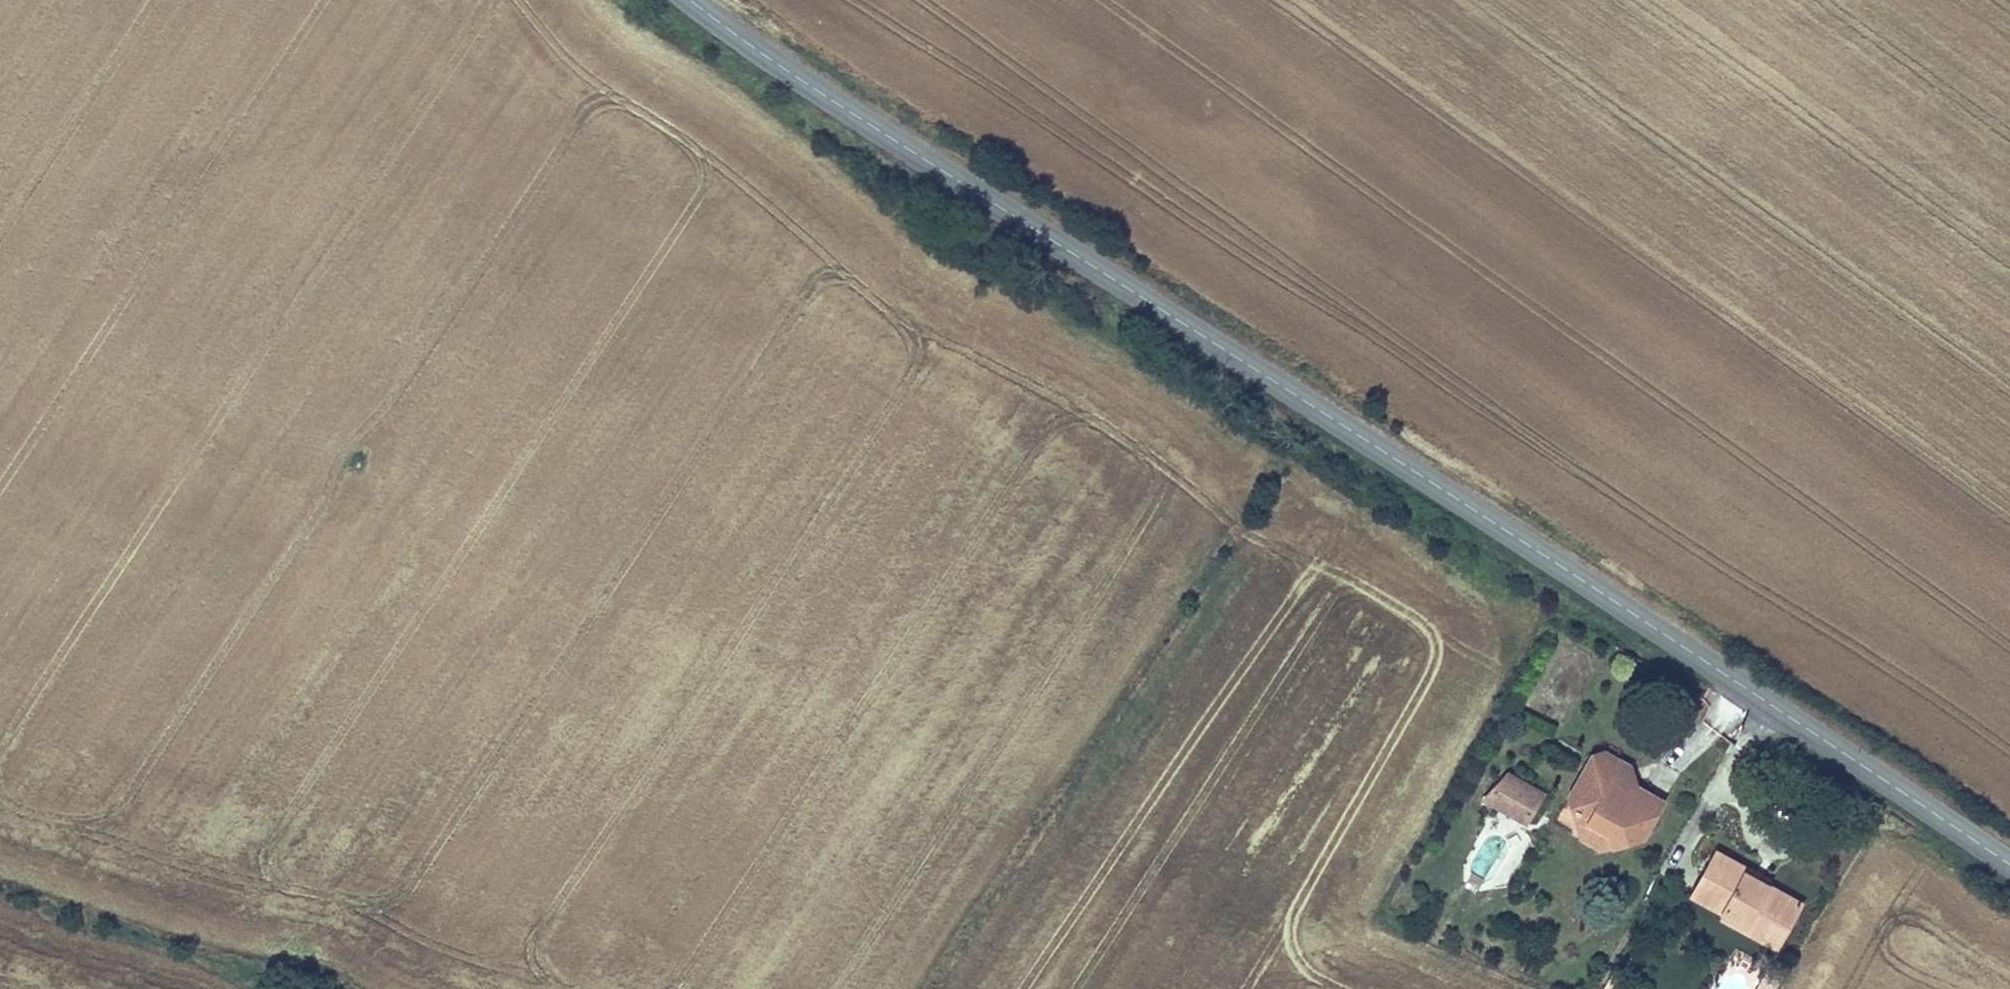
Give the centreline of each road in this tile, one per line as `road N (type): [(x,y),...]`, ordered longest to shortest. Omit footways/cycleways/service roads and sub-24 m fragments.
road 1 (tertiary): [(686,0),(825,98),(1626,610)]
road 2 (tertiary): [(2009,869),(1626,610)]

